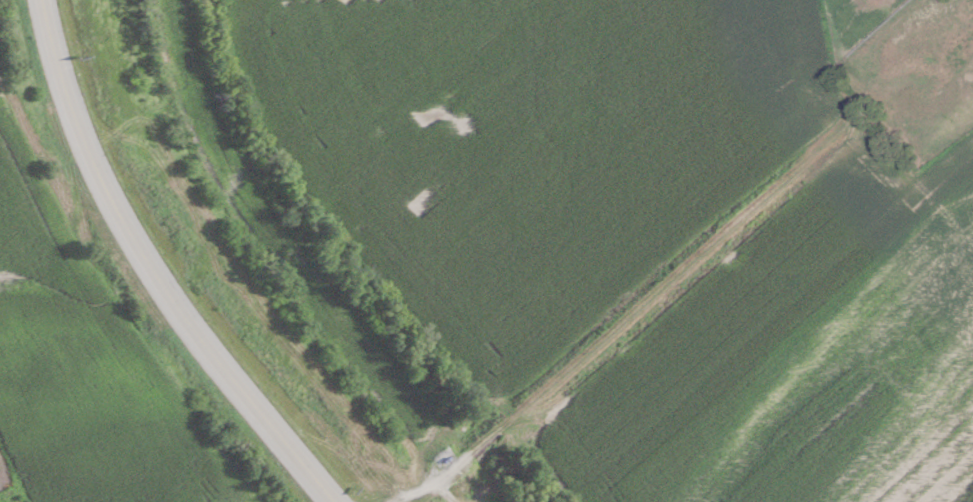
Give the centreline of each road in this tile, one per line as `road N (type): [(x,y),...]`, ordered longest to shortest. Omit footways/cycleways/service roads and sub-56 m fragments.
road 1 (trunk): [(331,501),(134,245),(91,157),(47,0)]

